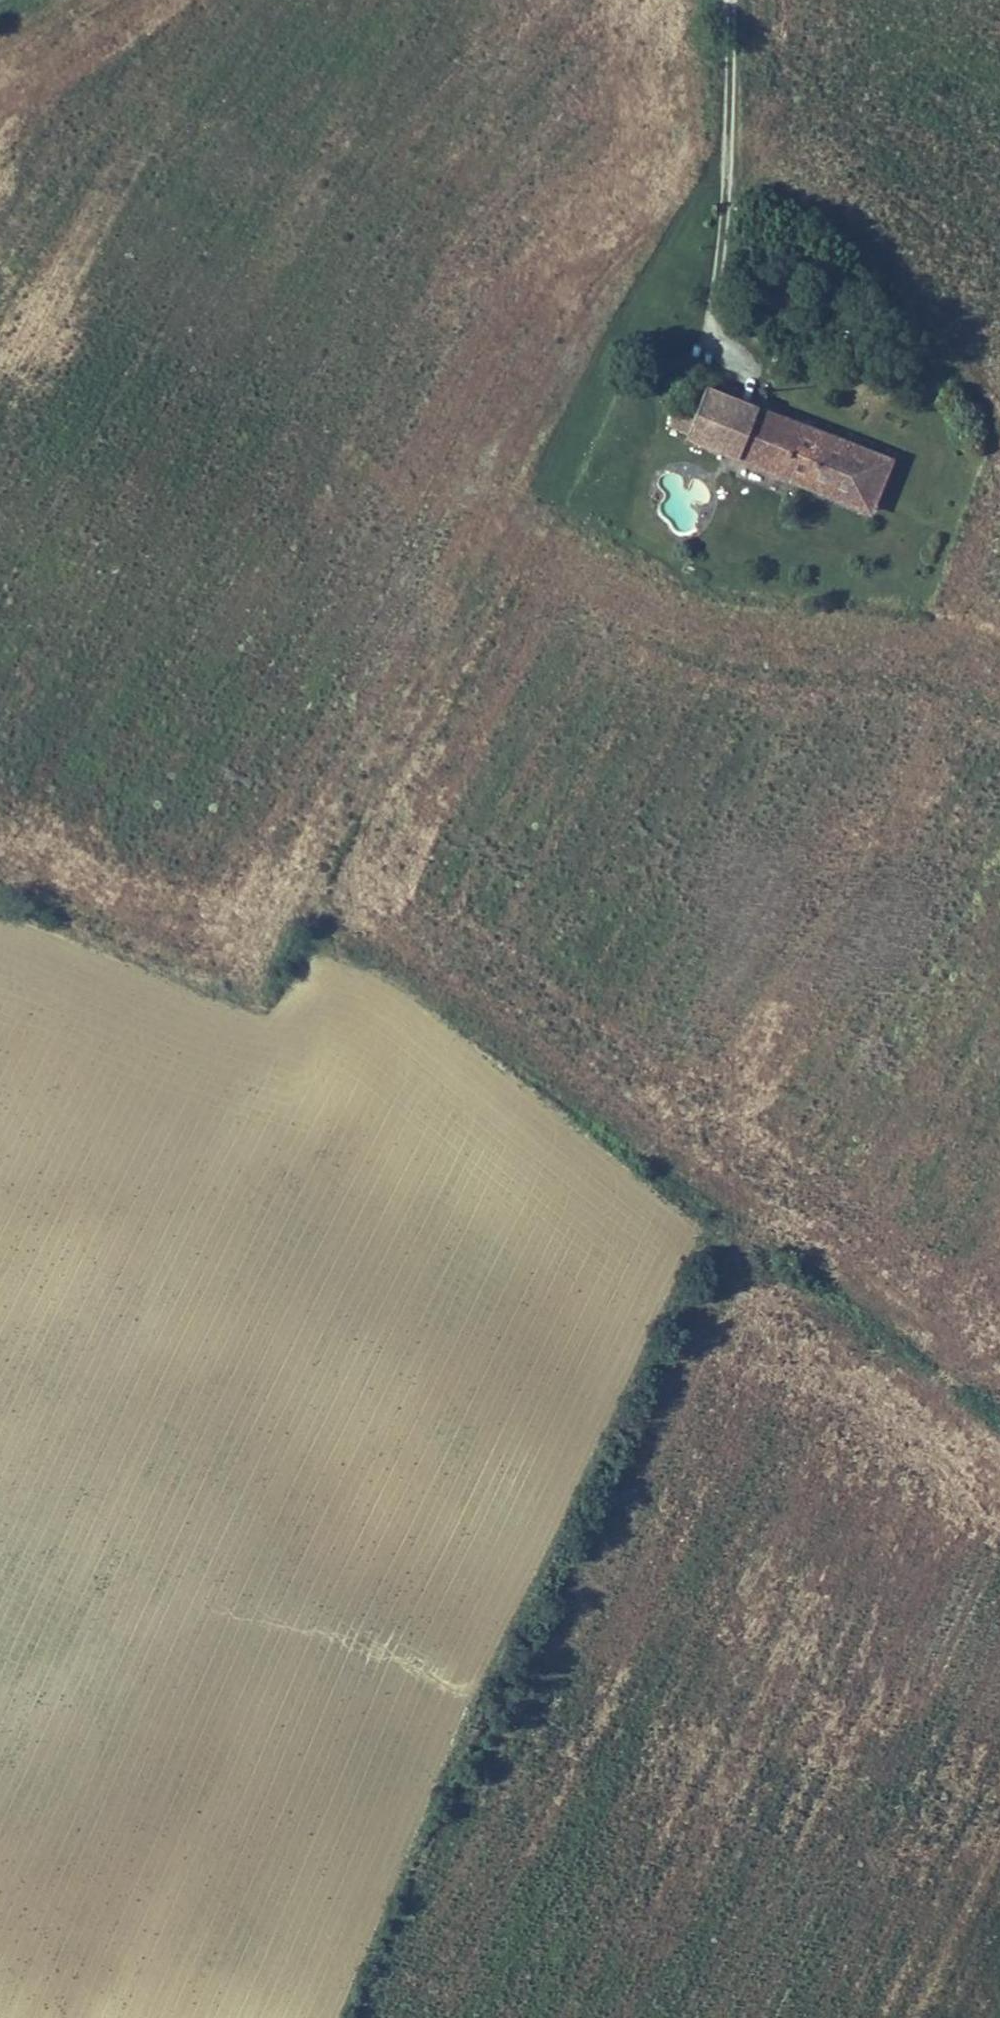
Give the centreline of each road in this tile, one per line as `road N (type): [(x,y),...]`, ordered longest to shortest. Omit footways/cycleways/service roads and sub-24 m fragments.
road 1 (track): [(731,135),(496,562),(329,893),(352,945),(733,1222),(751,1250),(999,1427)]

